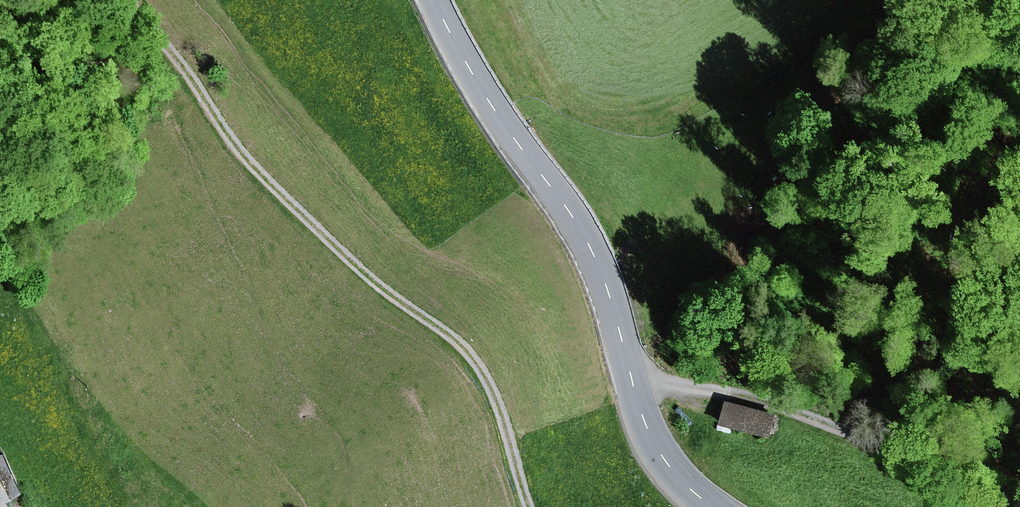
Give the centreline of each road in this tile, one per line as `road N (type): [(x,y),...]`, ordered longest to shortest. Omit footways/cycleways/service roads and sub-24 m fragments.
road 1 (track): [(529,506),(489,374),(447,330),(370,275),(225,132),(119,0)]
road 2 (secondary): [(712,506),(666,462),(647,428),(602,279),(572,215),(517,149),(435,0)]
road 3 (track): [(1019,490),(990,473),(833,428),(755,396),(689,383),(635,389)]

